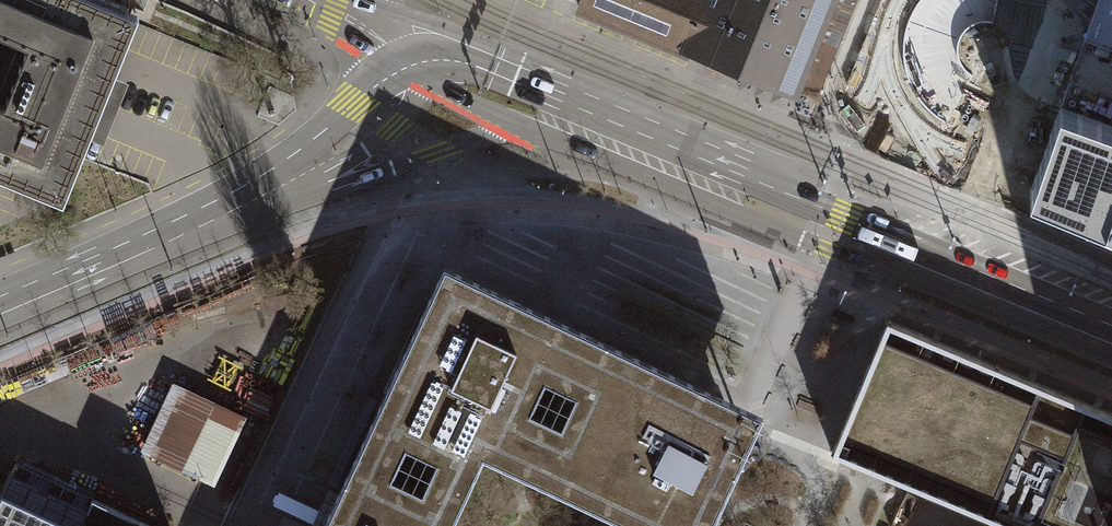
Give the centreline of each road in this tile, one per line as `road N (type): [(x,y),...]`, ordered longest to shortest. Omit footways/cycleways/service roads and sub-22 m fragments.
road 1 (primary): [(1111,333),(464,67)]
road 2 (primary): [(464,67),(399,133),(368,150),(0,318)]
road 3 (residential): [(308,0),(464,67)]

